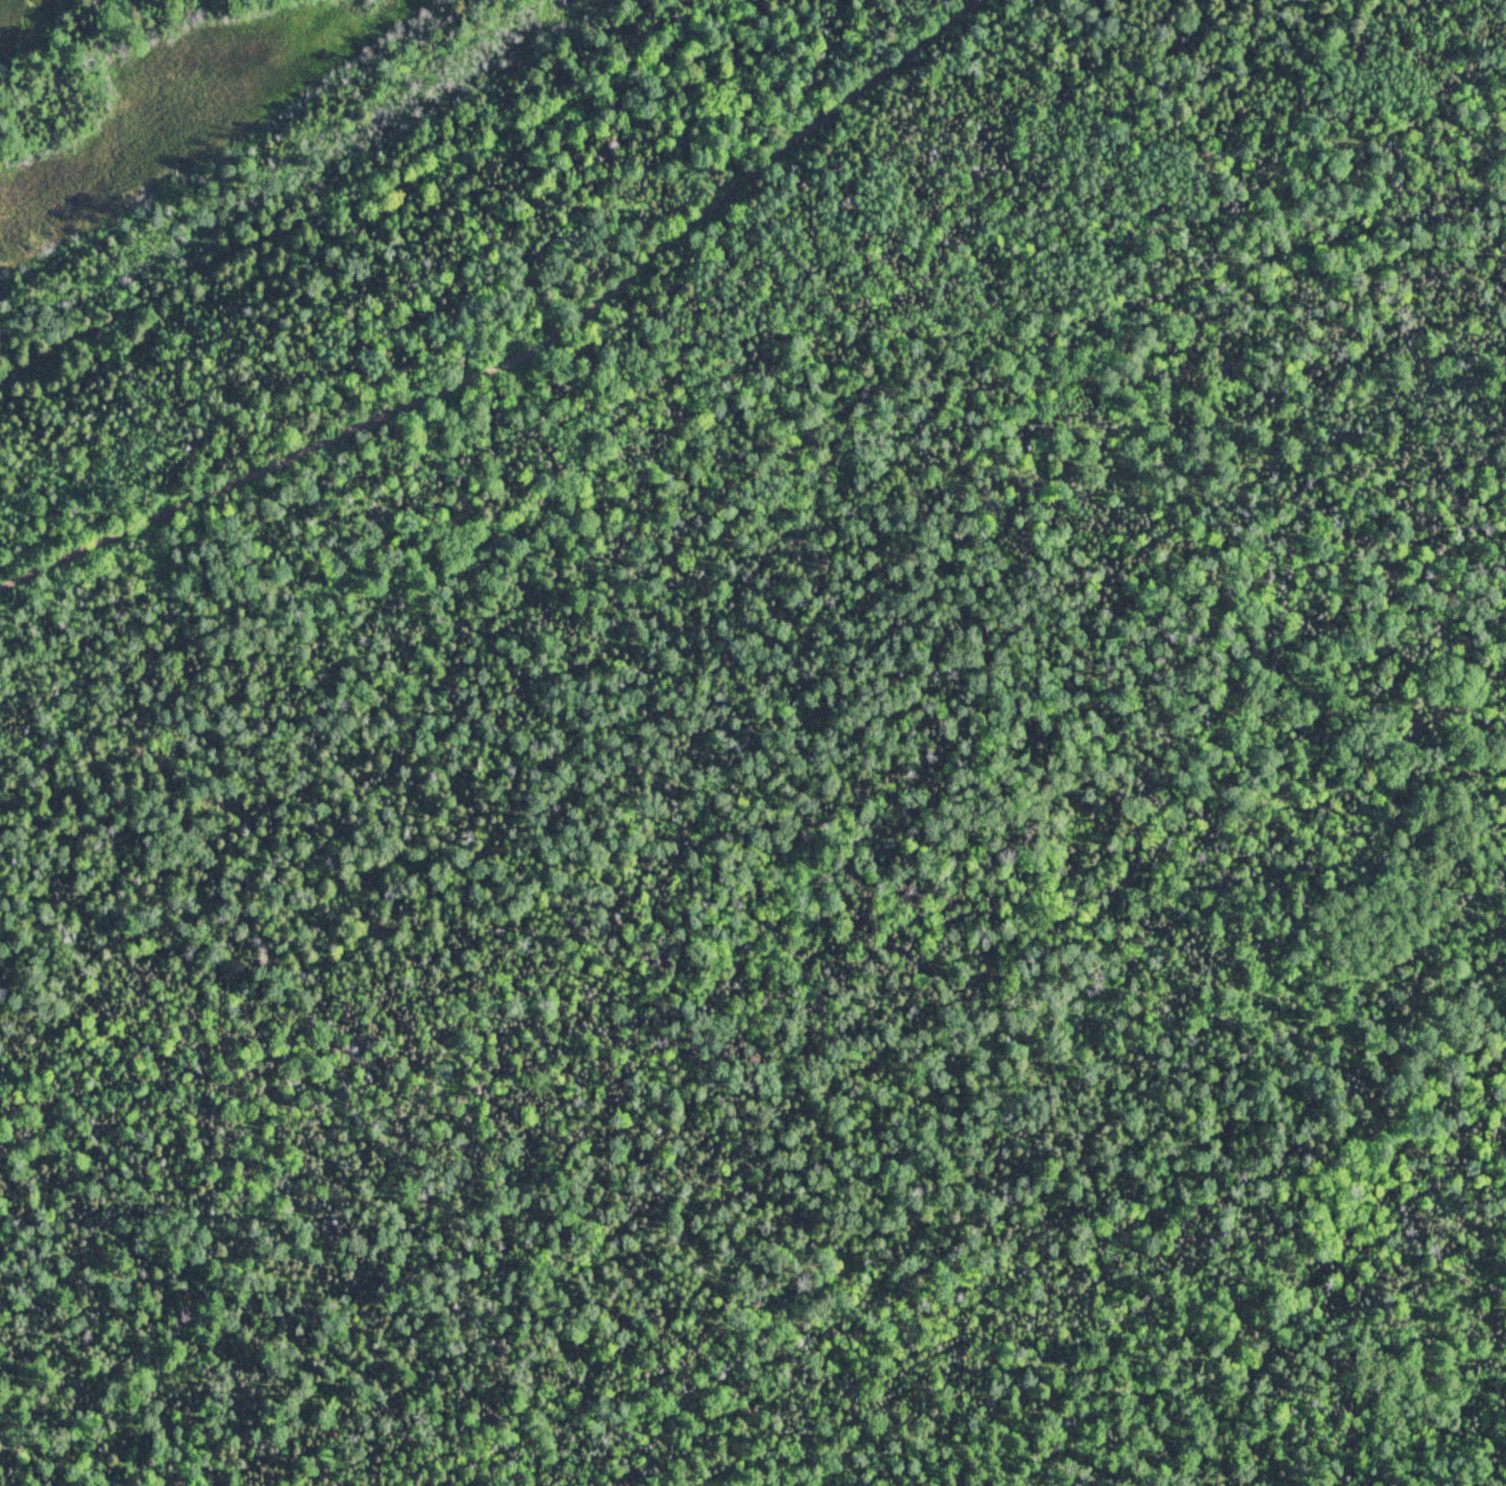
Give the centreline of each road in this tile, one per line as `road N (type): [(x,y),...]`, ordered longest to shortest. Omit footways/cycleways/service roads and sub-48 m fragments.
road 1 (track): [(0,582),(542,342),(975,0)]

